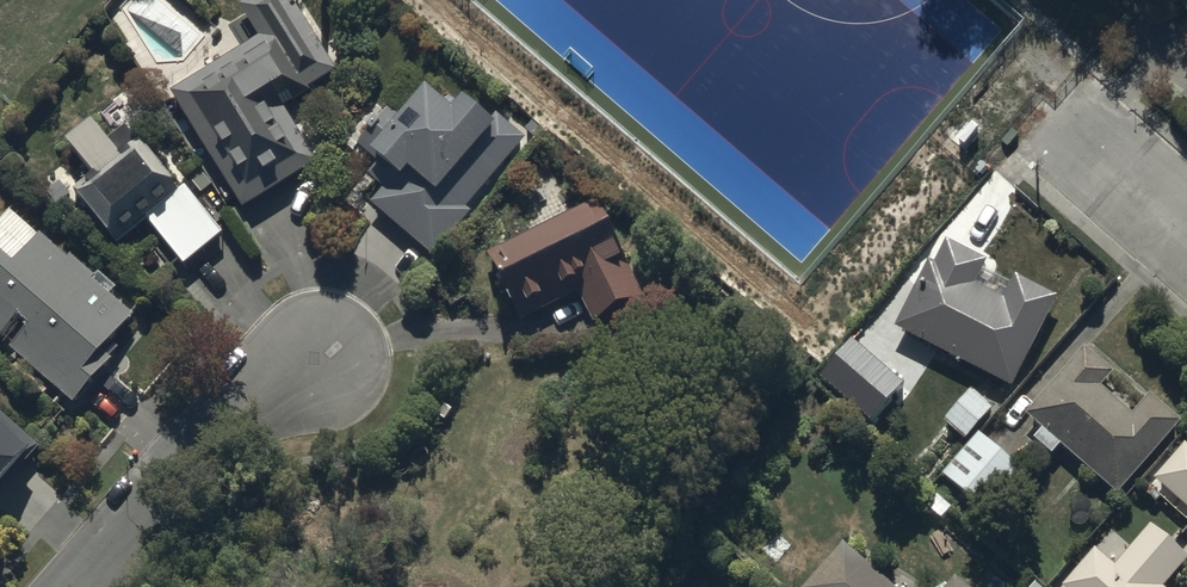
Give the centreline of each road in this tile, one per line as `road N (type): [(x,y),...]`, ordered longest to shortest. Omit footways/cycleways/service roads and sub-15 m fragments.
road 1 (residential): [(79,586),(207,437),(314,356)]
road 2 (residential): [(1186,235),(1057,119)]

